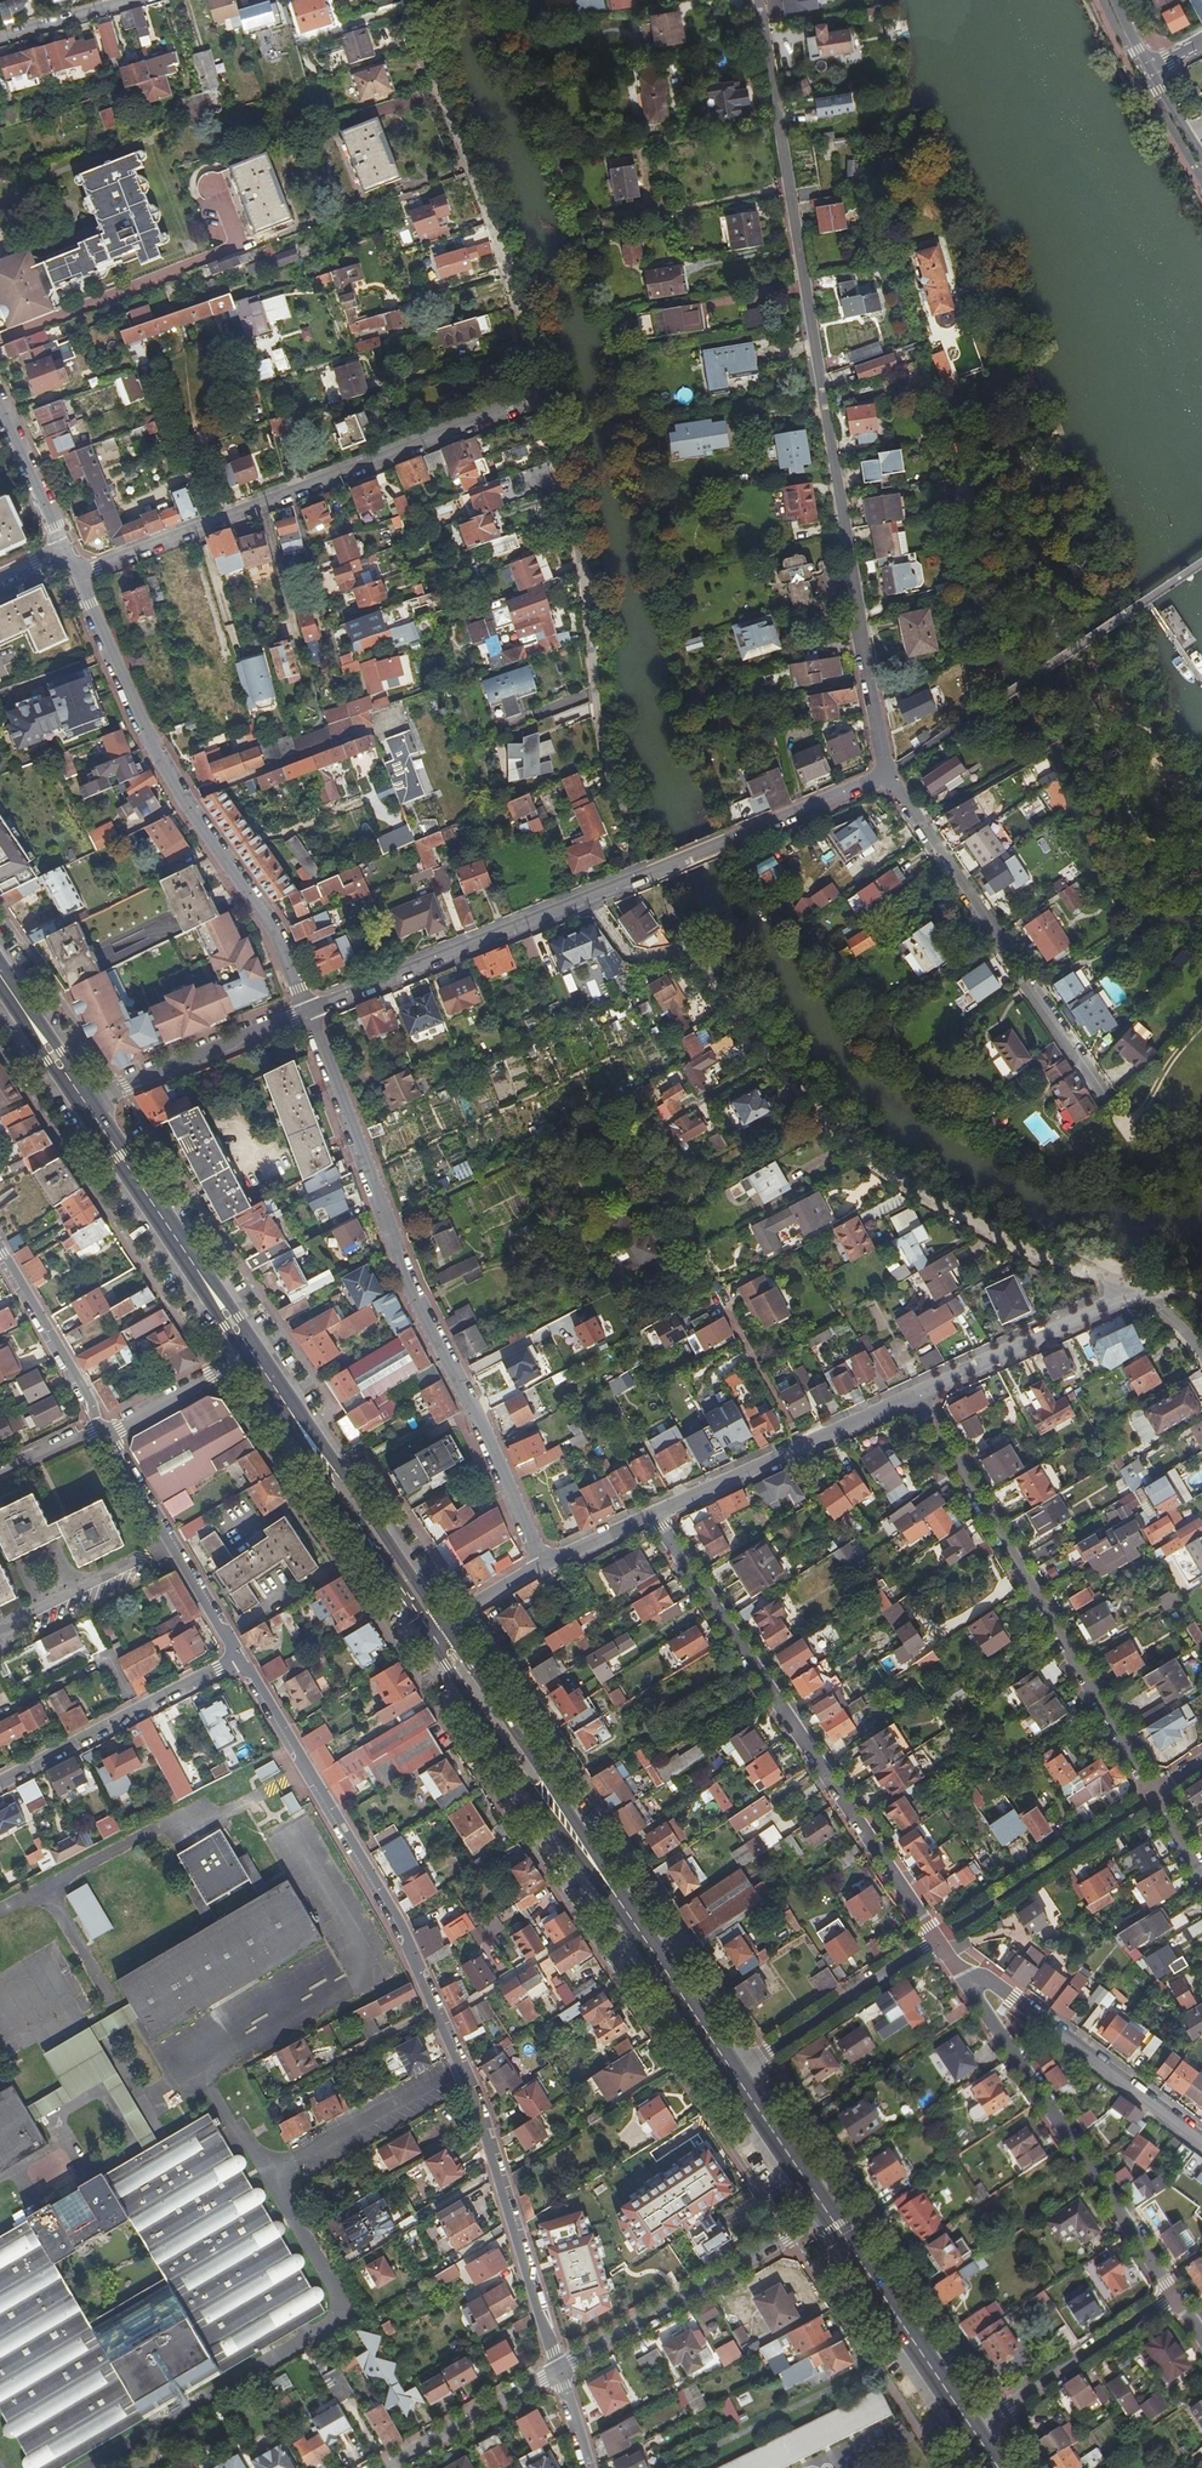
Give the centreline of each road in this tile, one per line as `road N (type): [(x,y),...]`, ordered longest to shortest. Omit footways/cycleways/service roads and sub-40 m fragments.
road 1 (residential): [(541,398),(583,573),(609,775),(690,949),(832,1127),(900,1182),(1025,1250),(1128,1291)]
road 2 (residential): [(240,1656),(415,1956),(467,2081),(559,2370)]
road 3 (residential): [(760,0),(888,772)]
road 4 (residential): [(888,772),(307,1010)]
road 5 (residential): [(307,1010),(413,1293),(543,1564)]
road 6 (primary): [(733,2074),(432,1630)]
road 7 (residential): [(938,1940),(650,1516)]
road 8 (residential): [(78,576),(541,398)]
road 9 (residential): [(78,576),(155,749),(277,932),(307,1010)]
road 10 (residential): [(1153,1796),(914,1397)]
road 11 (residential): [(1176,2296),(938,1940)]
road 12 (residential): [(415,0),(541,398)]
road 13 (residential): [(888,772),(1107,1100)]
road 14 (primary): [(432,1630),(251,1350)]
road 15 (residential): [(1201,2141),(938,1940)]
road 16 (residential): [(559,2370),(826,2215)]
road 17 (primary): [(251,1350),(89,1106)]
road 18 (residential): [(650,1516),(914,1397)]
road 19 (residential): [(0,1780),(240,1656)]
road 20 (residential): [(103,1428),(240,1656)]
road 21 (primary): [(972,2431),(826,2215)]
road 22 (residential): [(938,1940),(733,2074)]
road 23 (residential): [(1176,2296),(972,2431)]
road 24 (residential): [(914,1397),(1128,1291)]
road 25 (residential): [(307,1010),(89,1106)]
road 26 (residential): [(1153,1796),(958,1926)]
road 27 (residential): [(0,1253),(103,1428)]
road 28 (residential): [(387,2467),(559,2370)]
road 29 (primary): [(826,2215),(733,2074)]
road 30 (residential): [(251,1350),(103,1428)]
road 31 (residential): [(0,404),(65,548)]
road 32 (primary): [(89,1106),(0,976)]
road 33 (residential): [(0,38),(130,0)]
road 34 (residential): [(432,1630),(543,1564)]

